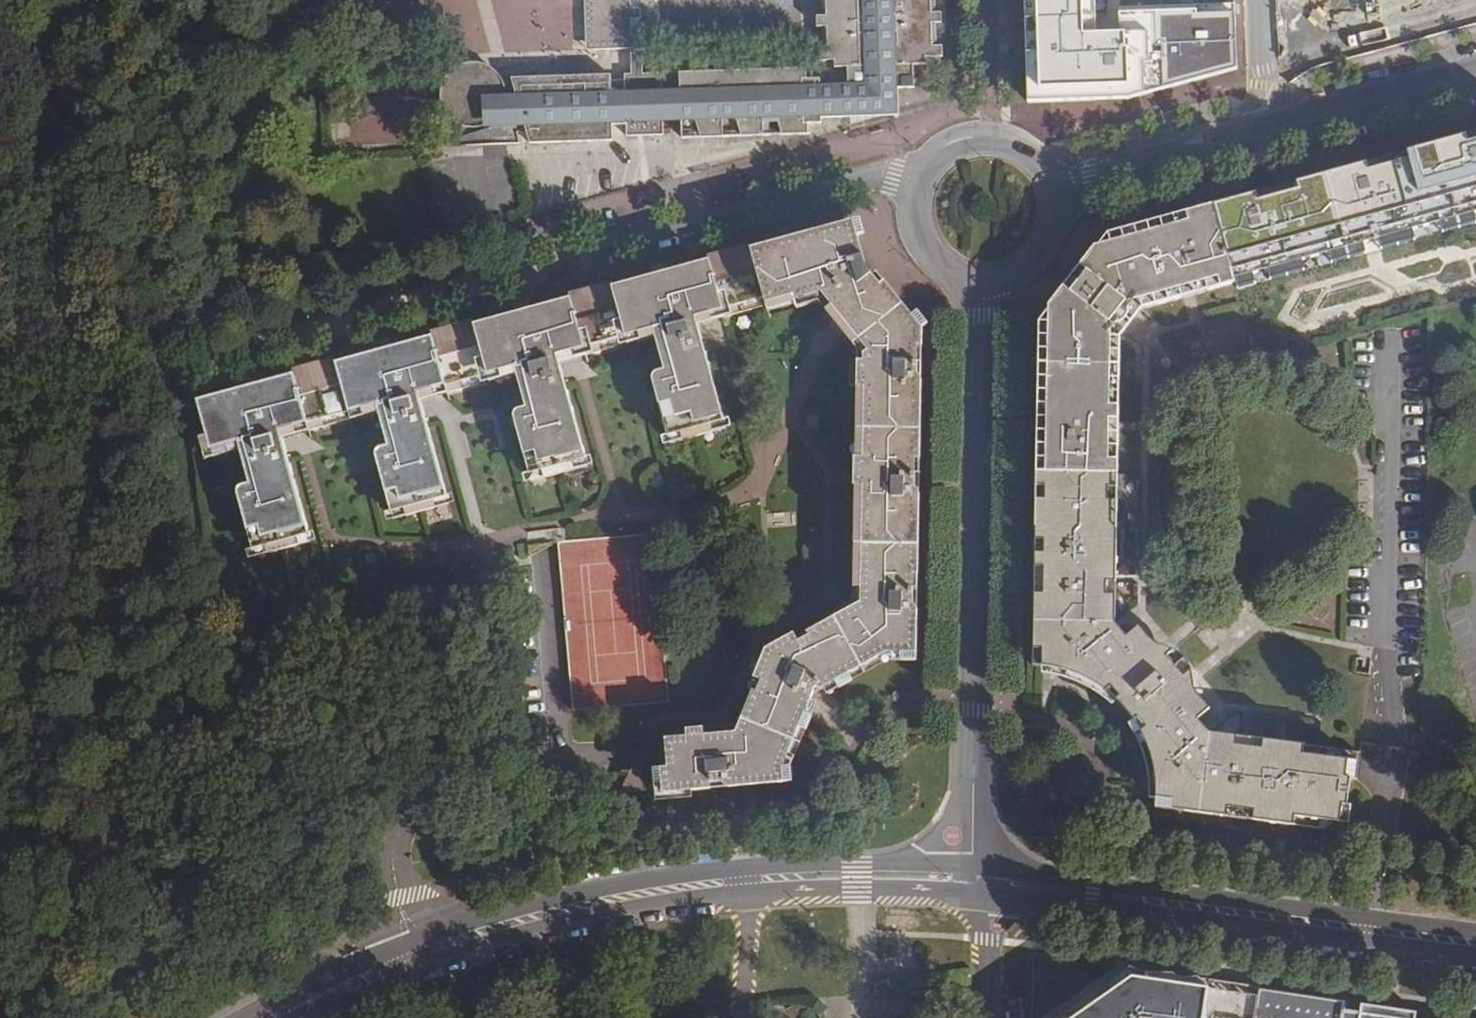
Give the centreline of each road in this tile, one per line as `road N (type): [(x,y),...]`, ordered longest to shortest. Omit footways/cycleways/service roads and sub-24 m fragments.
road 1 (residential): [(975,866),(983,281)]
road 2 (tertiary): [(420,968),(675,902),(858,887),(988,893)]
road 3 (tertiary): [(975,866),(797,865),(675,876),(413,946)]
road 4 (residential): [(413,946),(393,858),(418,798),(486,760),(562,747),(542,552)]
road 5 (tertiary): [(1475,933),(975,866)]
road 6 (tertiary): [(988,893),(1475,958)]
road 7 (residential): [(922,174),(853,182),(506,277)]
road 8 (residential): [(1053,188),(1274,130)]
road 9 (residential): [(1274,130),(1475,75)]
road 10 (tertiary): [(413,946),(264,1017)]
road 11 (residential): [(1053,188),(1025,151),(1003,141),(957,144),(922,174)]
road 12 (residential): [(922,174),(914,222),(922,245),(959,277),(983,281)]
road 13 (residential): [(983,281),(1026,269),(1042,253),(1056,210),(1053,188)]
road 14 (residential): [(1274,130),(1263,0)]
road 15 (unclassified): [(986,1017),(988,893)]

